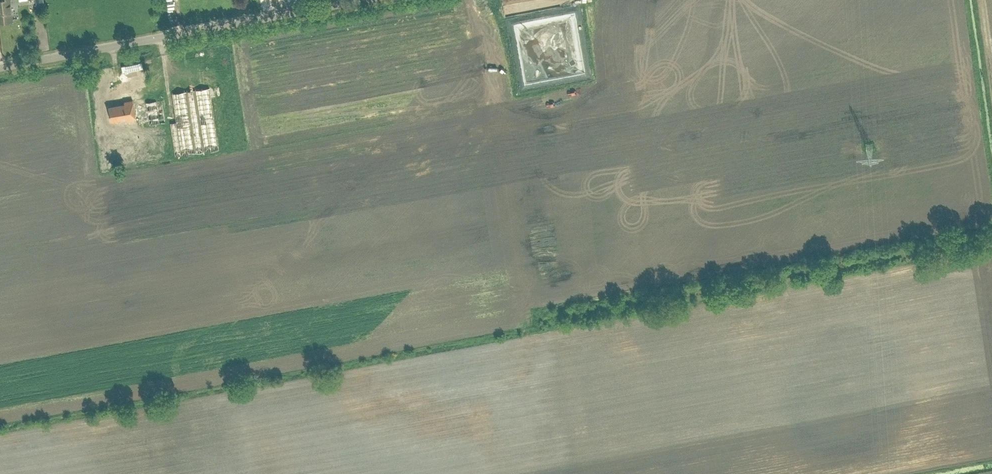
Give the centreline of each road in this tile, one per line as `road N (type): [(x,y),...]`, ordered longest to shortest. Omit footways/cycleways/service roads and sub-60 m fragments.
road 1 (track): [(561,325),(991,242)]
road 2 (unclassified): [(0,67),(357,0)]

